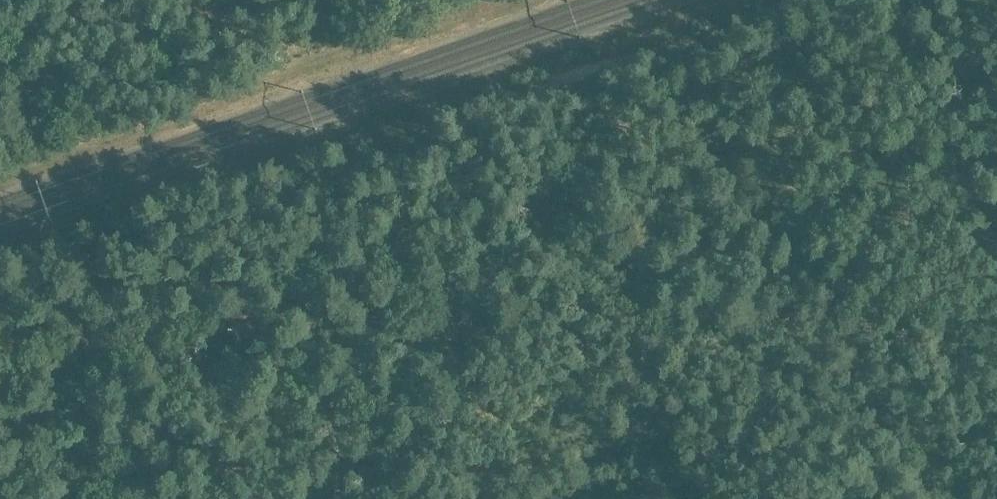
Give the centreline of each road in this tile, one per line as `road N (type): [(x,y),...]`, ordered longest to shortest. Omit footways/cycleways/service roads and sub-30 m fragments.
road 1 (track): [(796,0),(416,137)]

